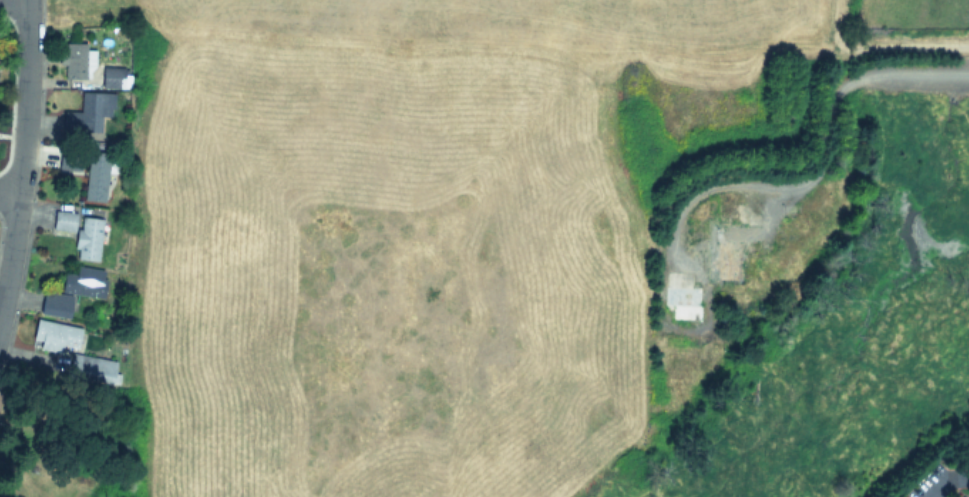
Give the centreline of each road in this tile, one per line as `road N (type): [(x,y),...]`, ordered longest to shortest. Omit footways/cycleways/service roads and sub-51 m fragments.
road 1 (residential): [(0,312),(24,146),(28,0)]

